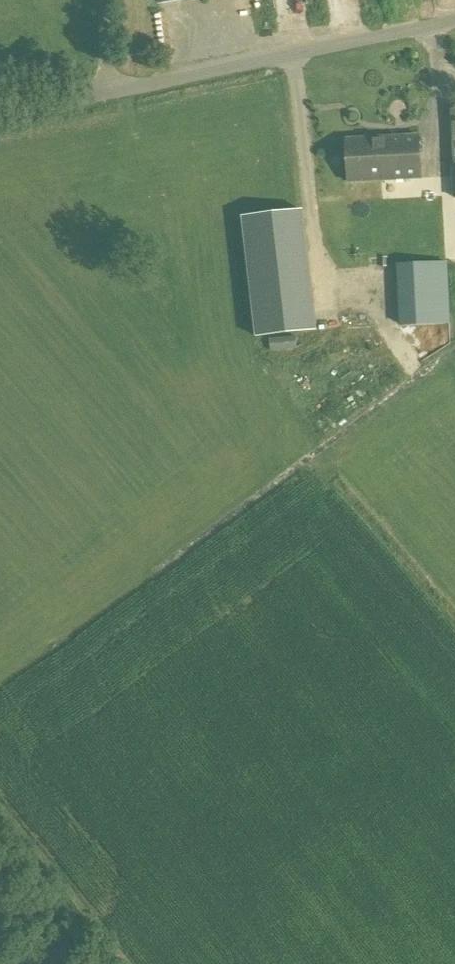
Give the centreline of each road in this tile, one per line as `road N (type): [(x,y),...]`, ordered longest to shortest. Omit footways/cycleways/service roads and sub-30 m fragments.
road 1 (unclassified): [(104,95),(454,20)]

